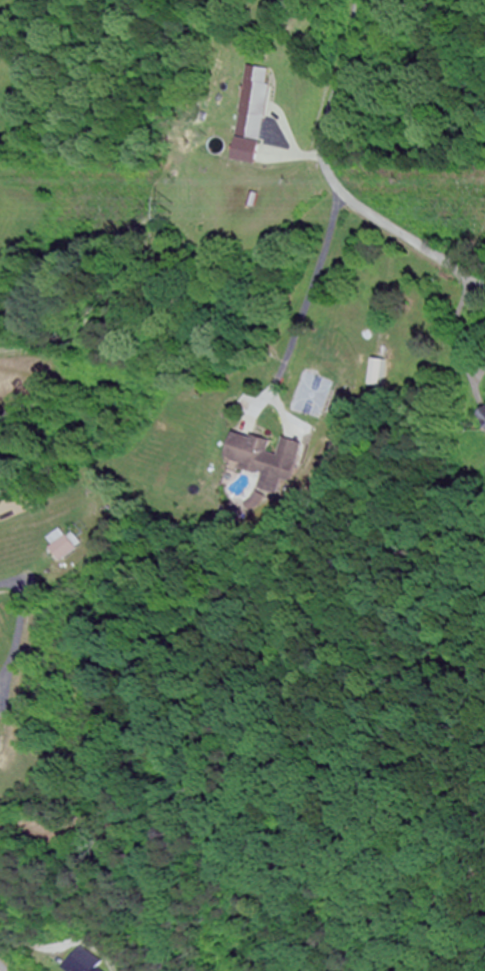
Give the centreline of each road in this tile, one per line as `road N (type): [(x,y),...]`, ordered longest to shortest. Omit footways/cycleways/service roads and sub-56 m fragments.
road 1 (residential): [(484,282),(373,215),(344,188),(326,149),(365,0)]

